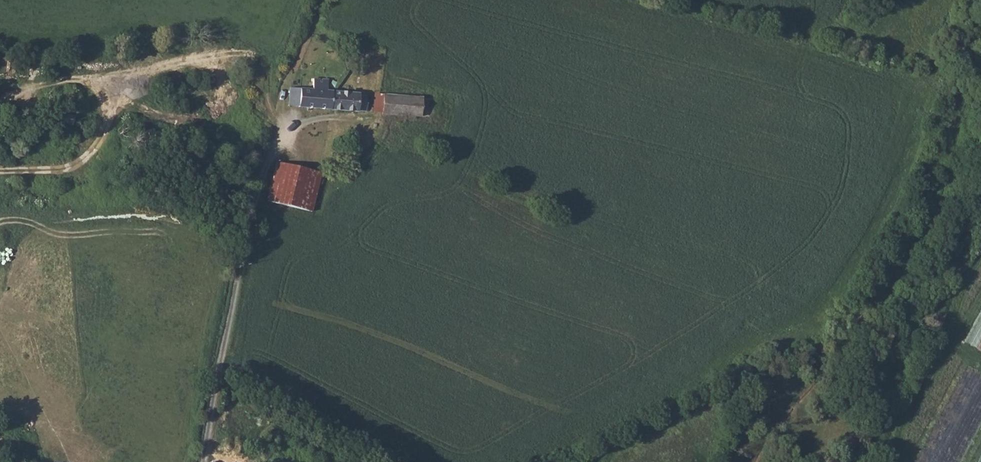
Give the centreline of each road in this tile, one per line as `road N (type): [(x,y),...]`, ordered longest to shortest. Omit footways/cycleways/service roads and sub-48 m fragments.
road 1 (residential): [(291,121),(259,179),(199,461)]

